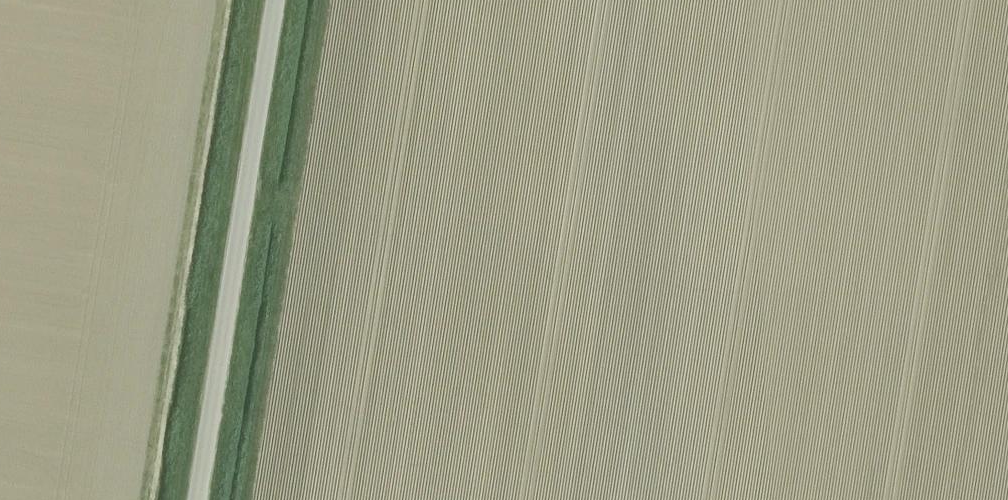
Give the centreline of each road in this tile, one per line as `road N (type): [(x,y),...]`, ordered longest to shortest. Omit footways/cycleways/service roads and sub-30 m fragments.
road 1 (unclassified): [(195,499),(273,0)]

